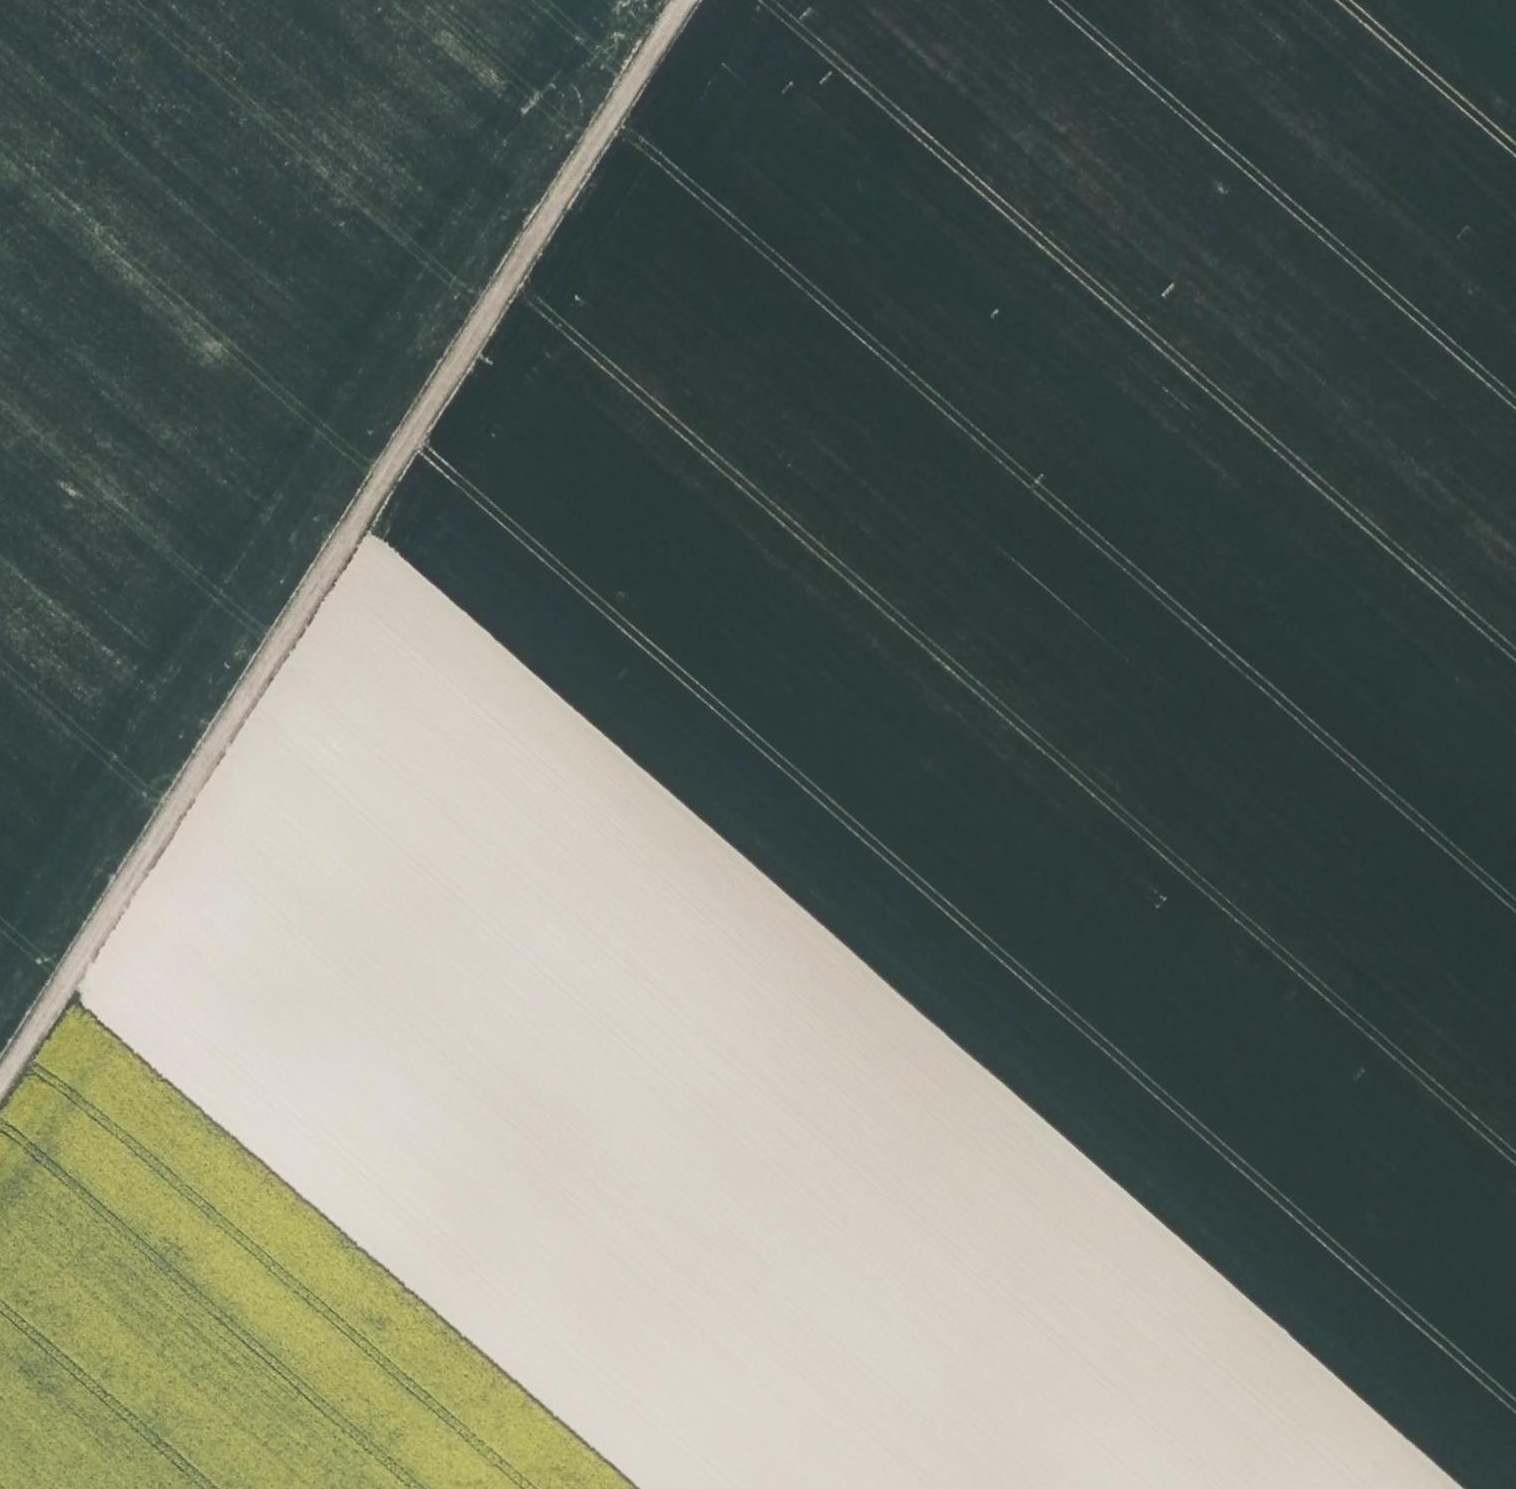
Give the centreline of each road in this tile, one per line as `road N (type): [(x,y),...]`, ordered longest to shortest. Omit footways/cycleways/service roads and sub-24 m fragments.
road 1 (track): [(685,0),(0,1069)]

